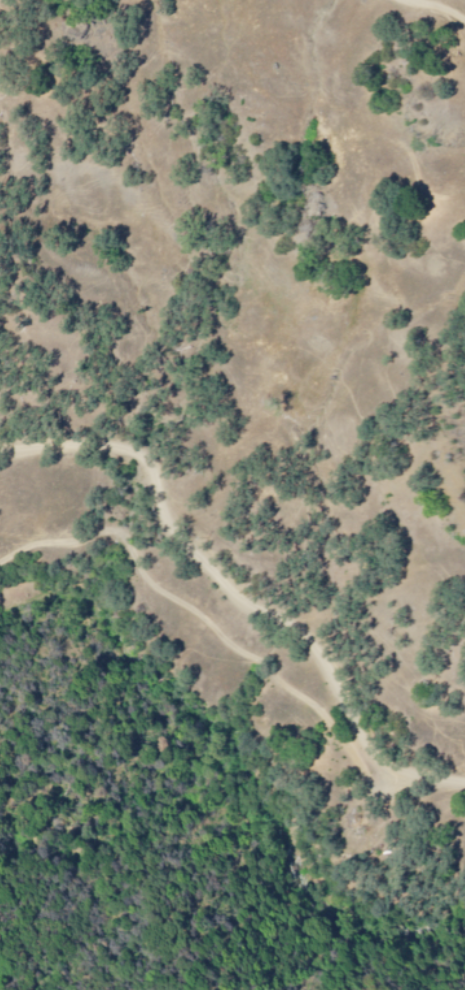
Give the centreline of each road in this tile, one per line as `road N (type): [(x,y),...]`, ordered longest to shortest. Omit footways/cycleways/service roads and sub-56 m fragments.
road 1 (track): [(464,787),(381,762),(359,765),(300,740),(185,599),(101,532),(63,524),(0,538)]
road 2 (track): [(381,762),(361,742),(310,649),(242,607),(174,536),(141,460),(88,451),(0,457)]

